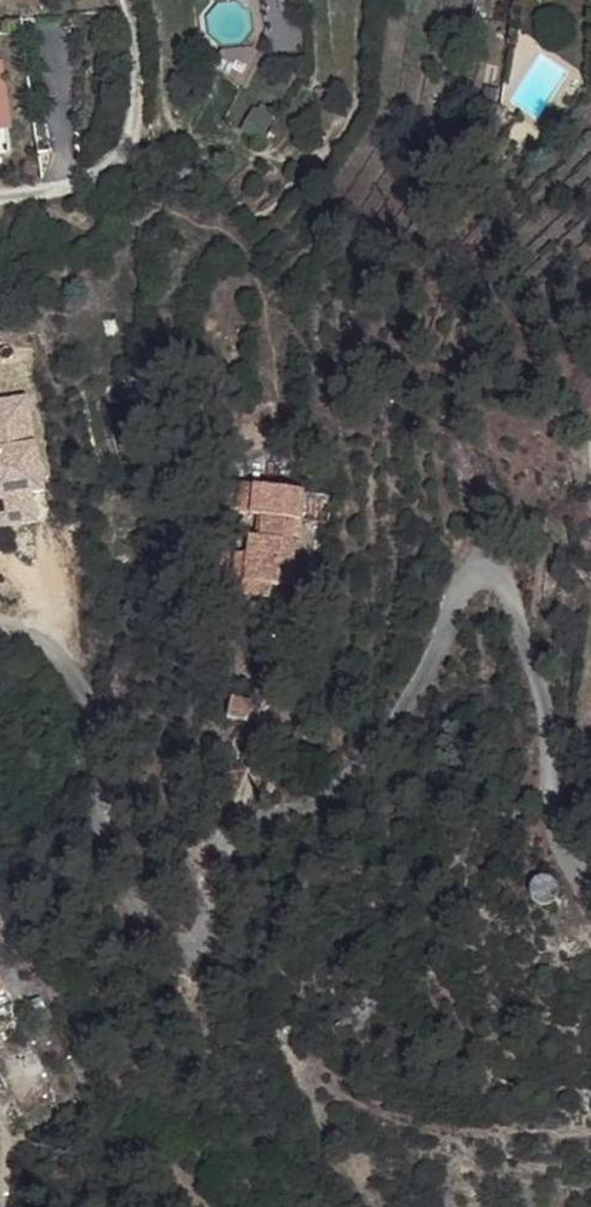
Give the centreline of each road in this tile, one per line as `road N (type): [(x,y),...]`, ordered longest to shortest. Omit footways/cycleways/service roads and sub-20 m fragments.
road 1 (unclassified): [(590,872),(568,875),(543,842),(508,623),(494,581),(466,575),(393,719),(304,797),(210,847),(217,895),(210,942),(184,956),(98,679),(58,643),(0,613)]

